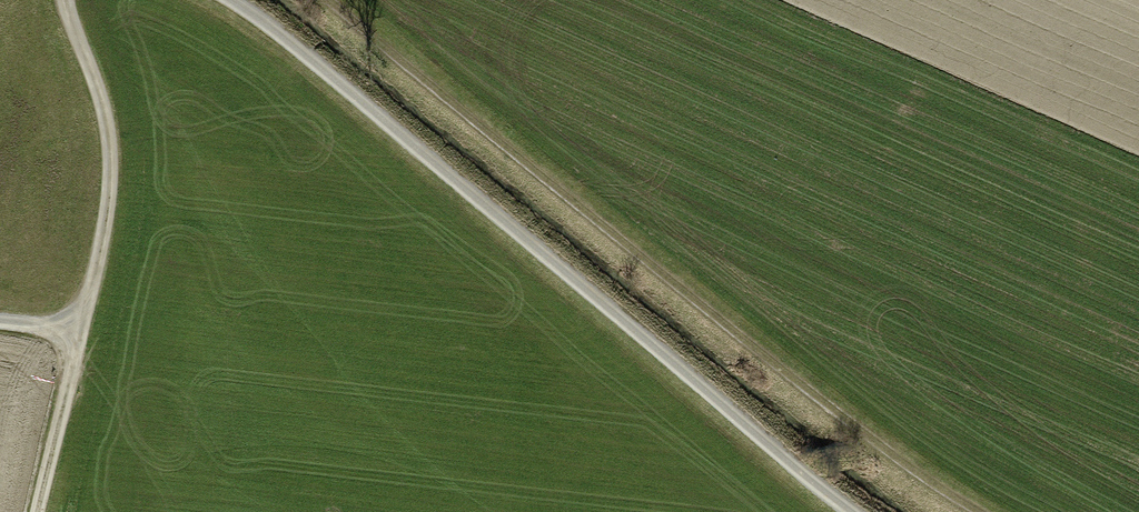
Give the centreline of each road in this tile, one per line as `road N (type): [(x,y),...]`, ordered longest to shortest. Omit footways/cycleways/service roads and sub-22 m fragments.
road 1 (track): [(970,511),(887,455),(330,0)]
road 2 (track): [(843,511),(265,25),(225,0)]
road 3 (track): [(38,511),(109,204),(112,149),(67,0)]

